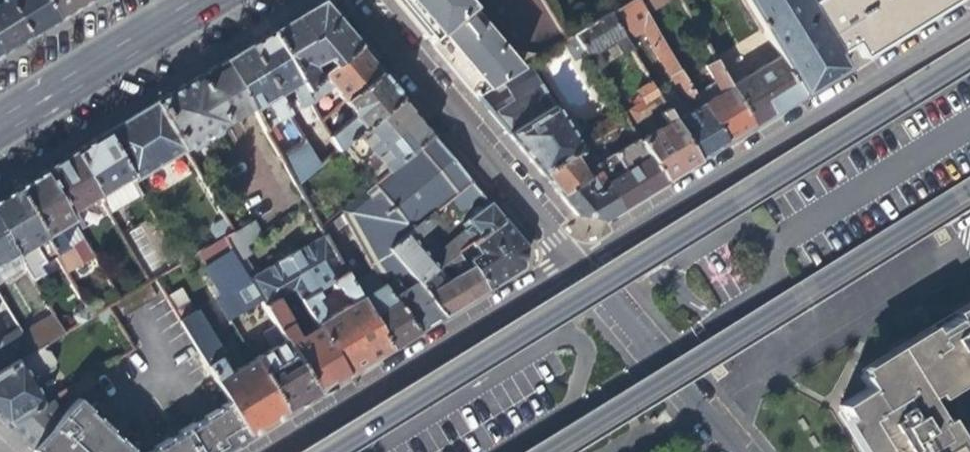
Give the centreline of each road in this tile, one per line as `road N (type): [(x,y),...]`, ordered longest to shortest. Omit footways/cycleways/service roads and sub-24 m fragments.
road 1 (residential): [(969,25),(571,260)]
road 2 (residential): [(571,260),(320,425),(264,451)]
road 3 (residential): [(571,260),(353,0)]
road 4 (residential): [(736,451),(571,260)]
road 5 (tertiary): [(0,128),(200,0)]

